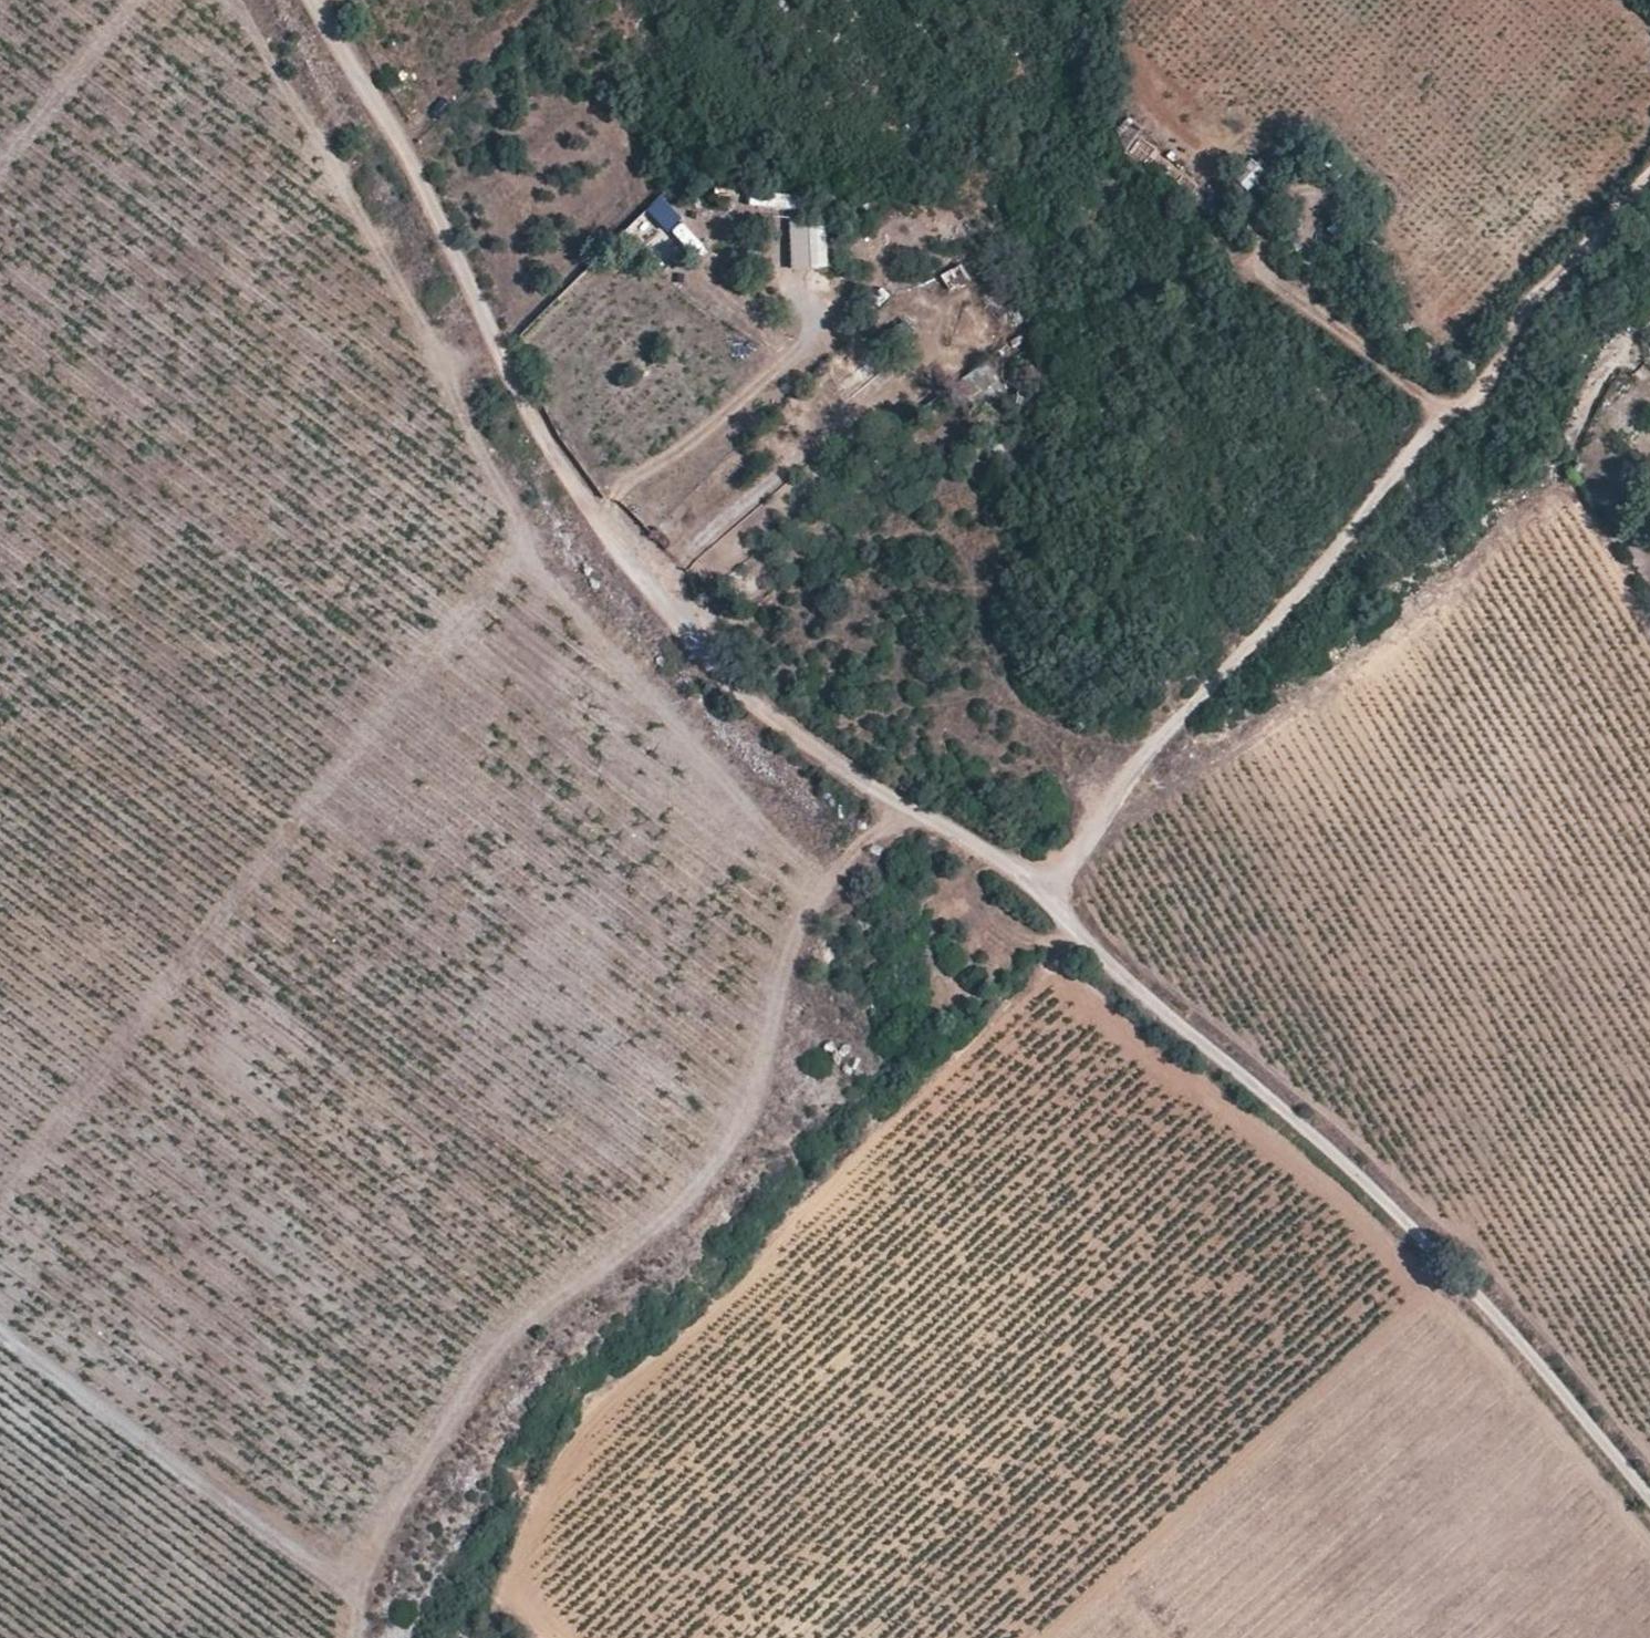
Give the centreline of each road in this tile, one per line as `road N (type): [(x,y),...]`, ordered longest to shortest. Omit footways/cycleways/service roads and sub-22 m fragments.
road 1 (track): [(1649,185),(1096,837),(1079,904),(1119,971),(1412,1226),(1649,1508)]
road 2 (track): [(1079,904),(844,773),(650,587),(537,427),(396,138),(316,0)]

